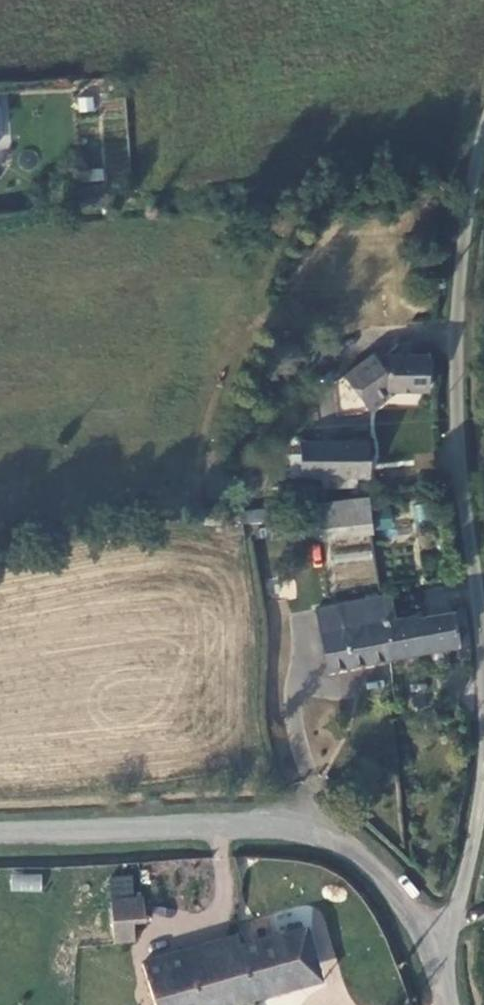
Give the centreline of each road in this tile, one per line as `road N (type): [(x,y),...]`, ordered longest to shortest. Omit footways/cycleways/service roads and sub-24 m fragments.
road 1 (unclassified): [(483,132),(465,225),(456,347),(460,461),(483,646)]
road 2 (unclassified): [(0,832),(216,826),(308,833),(372,870),(436,949)]
road 3 (unclassified): [(483,773),(468,867),(436,949)]

